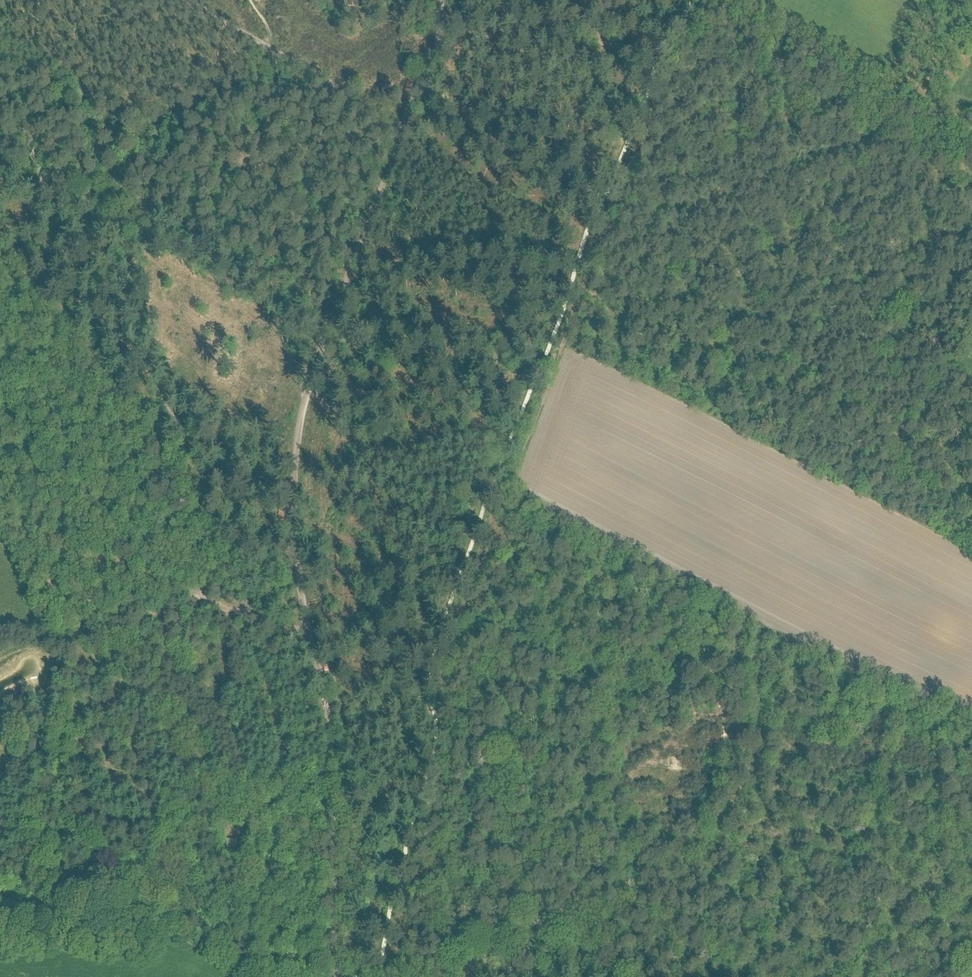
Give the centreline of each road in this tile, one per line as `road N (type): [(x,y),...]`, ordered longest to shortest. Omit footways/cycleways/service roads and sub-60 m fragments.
road 1 (track): [(339,976),(327,708),(295,523),(298,427),(327,333)]
road 2 (track): [(525,450),(490,530),(441,687),(542,856),(602,926),(622,976)]
road 3 (track): [(711,0),(665,80),(525,450)]
road 4 (track): [(0,121),(327,333)]
road 5 (track): [(327,333),(434,55),(440,0)]
road 6 (track): [(242,976),(150,923),(0,924)]
road 7 (track): [(327,333),(525,450)]
road 8 (track): [(883,116),(700,20)]

